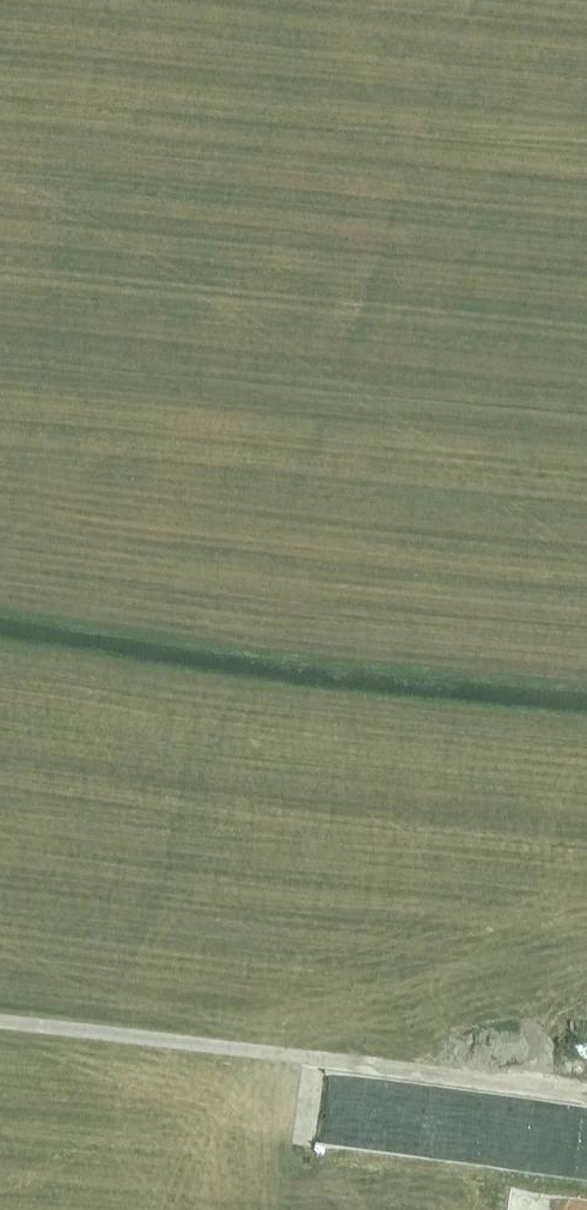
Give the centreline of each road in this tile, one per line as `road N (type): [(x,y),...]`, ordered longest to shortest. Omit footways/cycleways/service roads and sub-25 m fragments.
road 1 (track): [(0,1021),(514,1082),(586,1112)]

